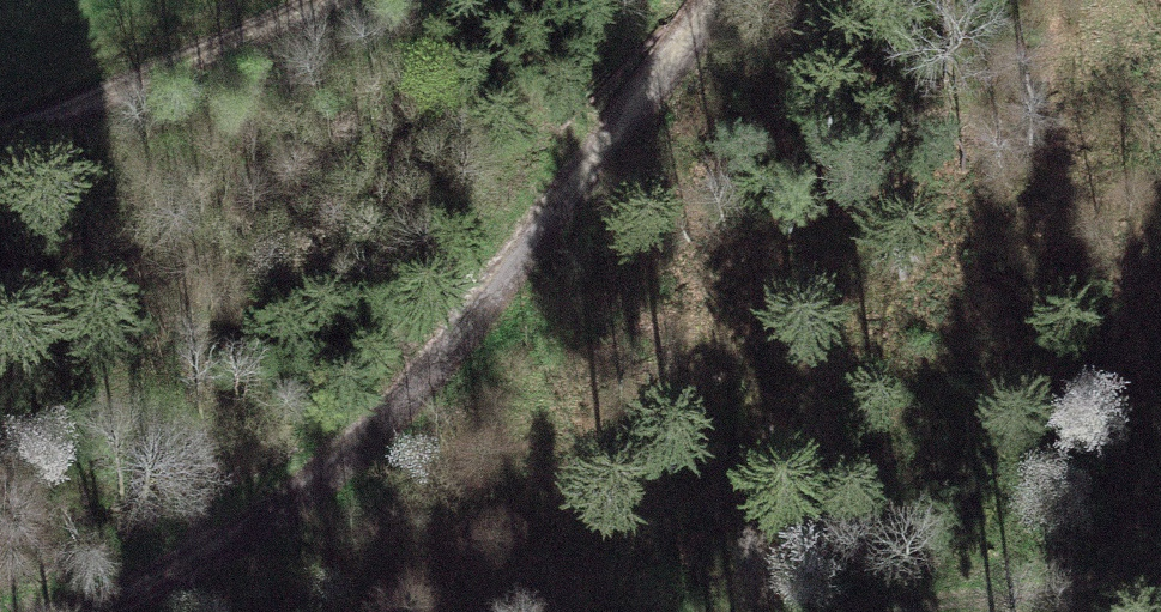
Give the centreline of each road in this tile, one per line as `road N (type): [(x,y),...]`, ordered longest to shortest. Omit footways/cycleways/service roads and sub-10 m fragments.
road 1 (track): [(720,0),(361,456),(162,575),(64,611)]
road 2 (track): [(0,138),(329,0)]
road 3 (track): [(919,611),(1160,553)]

